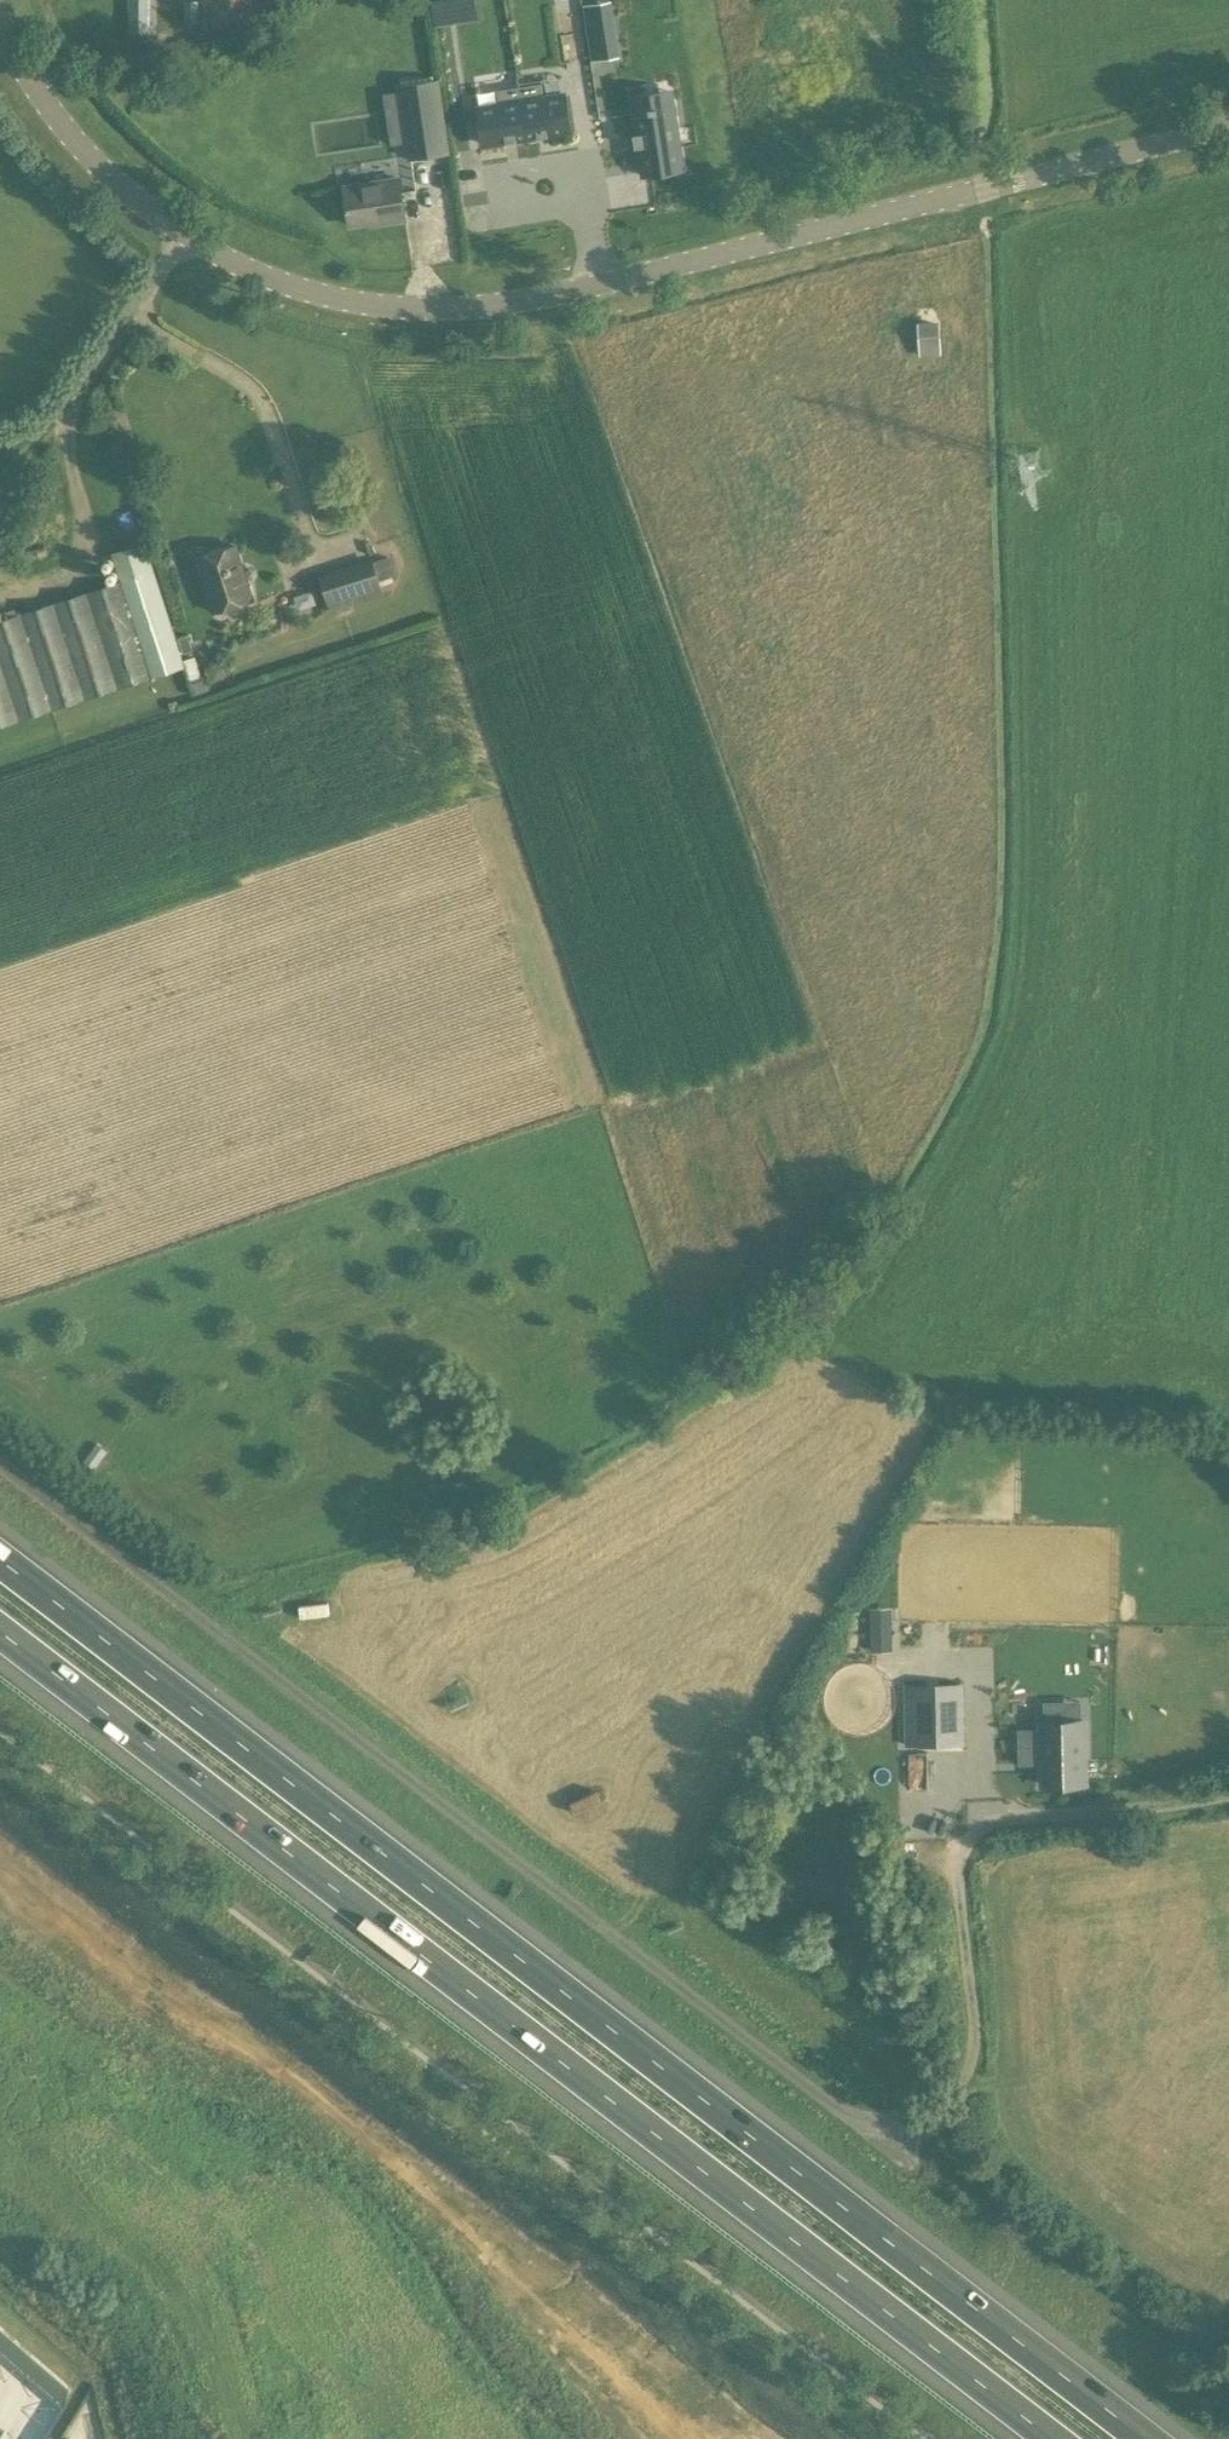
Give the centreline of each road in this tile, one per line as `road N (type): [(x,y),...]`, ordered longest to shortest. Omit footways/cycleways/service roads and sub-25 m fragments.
road 1 (unclassified): [(1228,1790),(990,1824),(960,1860),(975,2043),(968,2070),(920,2103),(857,2104),(0,1464)]
road 2 (motorway): [(1145,2438),(0,1559)]
road 3 (unclassified): [(1228,127),(592,291),(500,307),(400,308),(313,294),(198,245),(102,166),(37,88),(0,24)]
road 4 (motorway): [(0,1630),(1055,2438)]
road 5 (unclassified): [(929,2438),(0,1727)]

